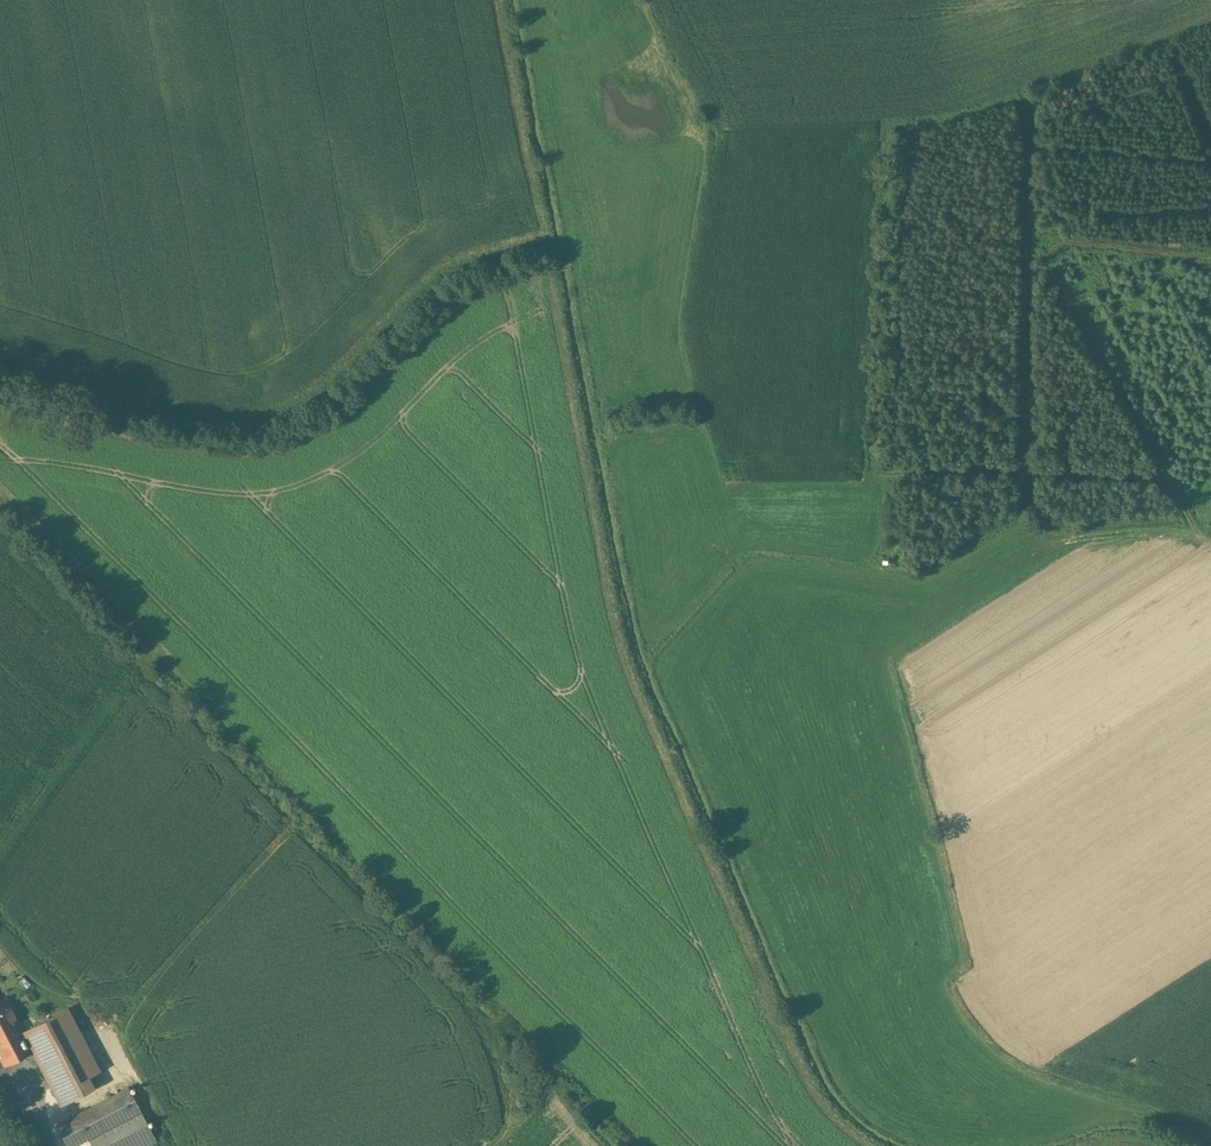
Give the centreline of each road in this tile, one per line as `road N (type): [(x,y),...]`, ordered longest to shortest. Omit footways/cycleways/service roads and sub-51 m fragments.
road 1 (track): [(1044,232),(1210,543)]
road 2 (track): [(1044,232),(1210,248)]
road 3 (track): [(492,1145),(509,1120),(488,1048),(491,1027),(507,1009)]

